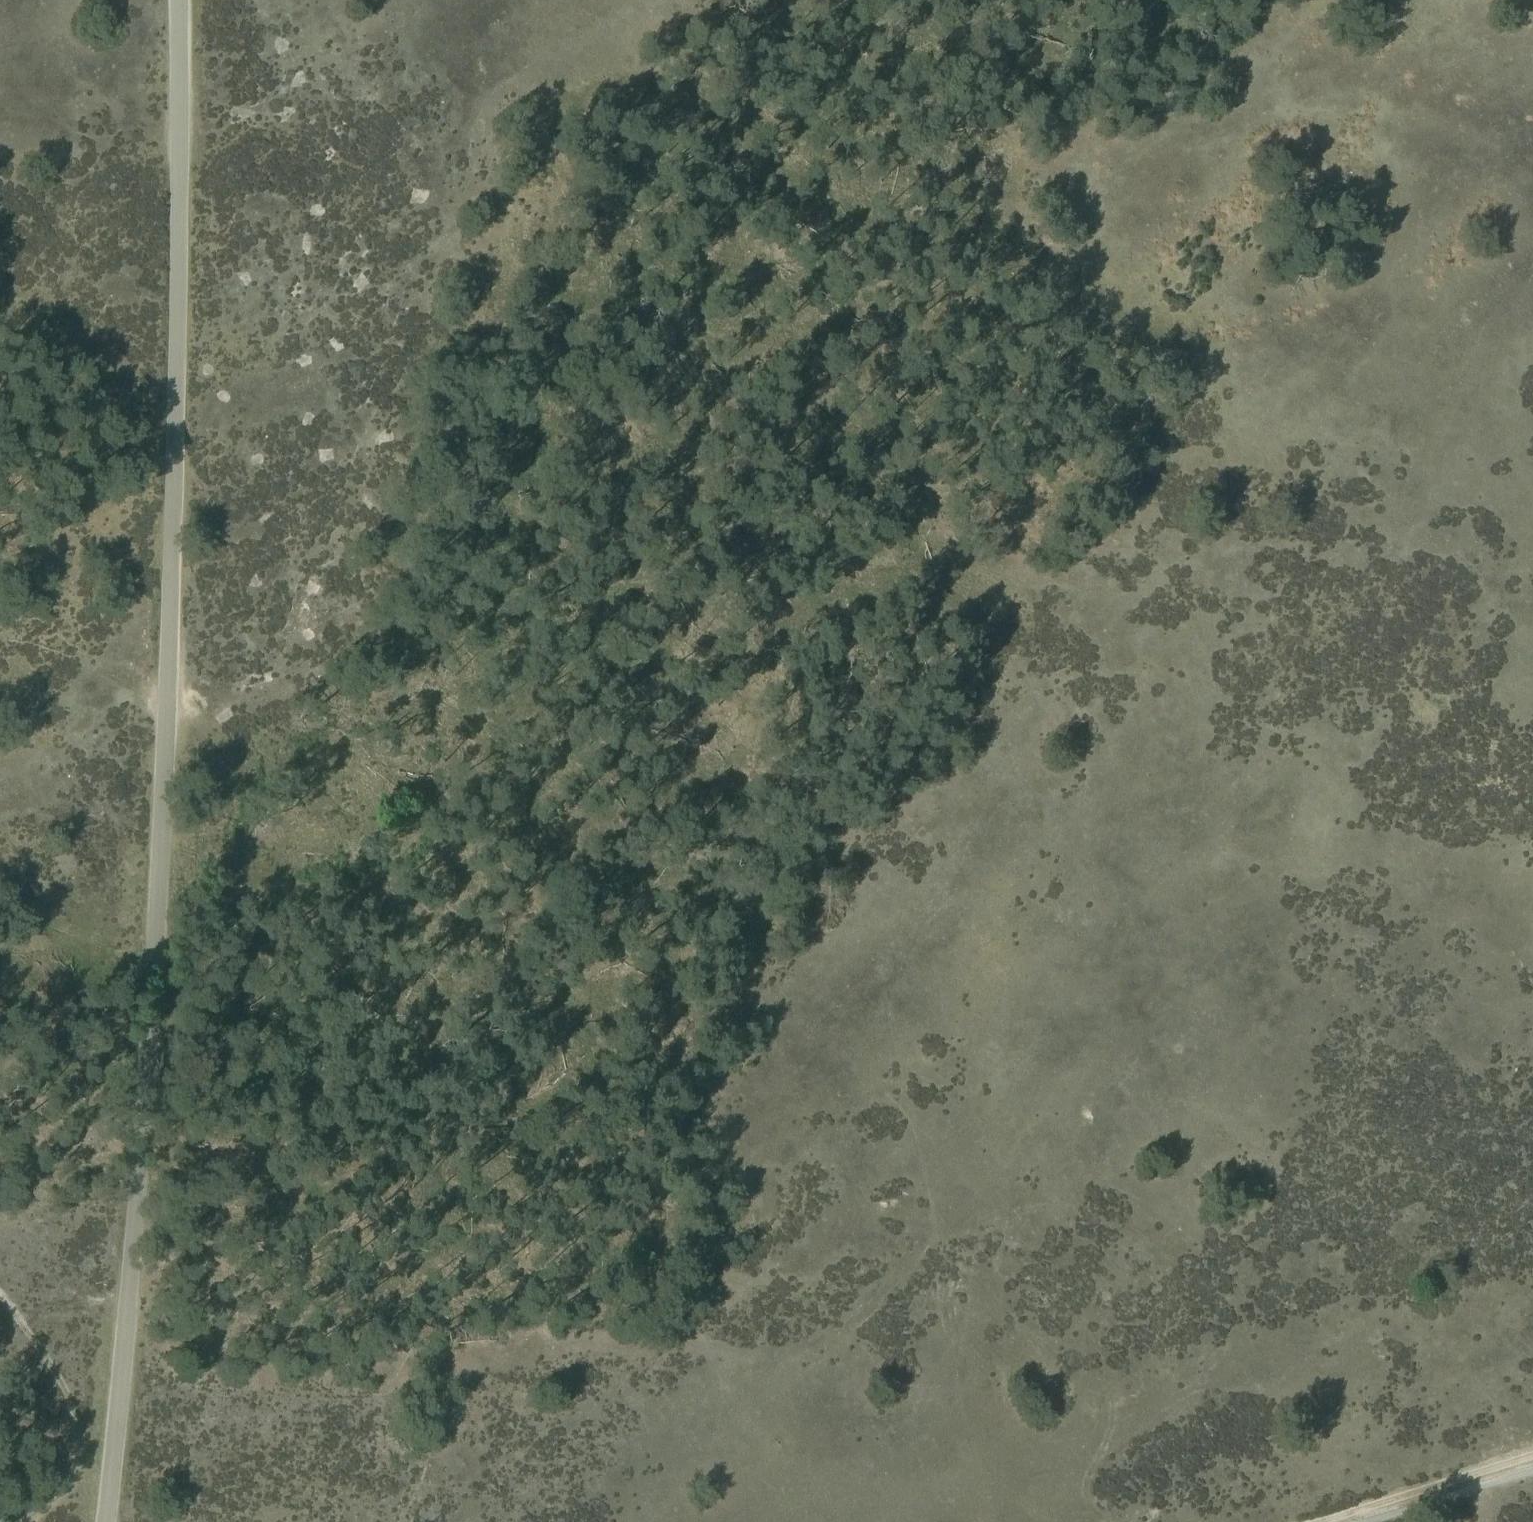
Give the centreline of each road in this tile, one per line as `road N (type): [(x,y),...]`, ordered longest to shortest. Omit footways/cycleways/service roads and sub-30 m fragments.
road 1 (unclassified): [(106,1521),(136,1188),(167,654),(177,0)]
road 2 (track): [(1532,1452),(1298,1521)]

